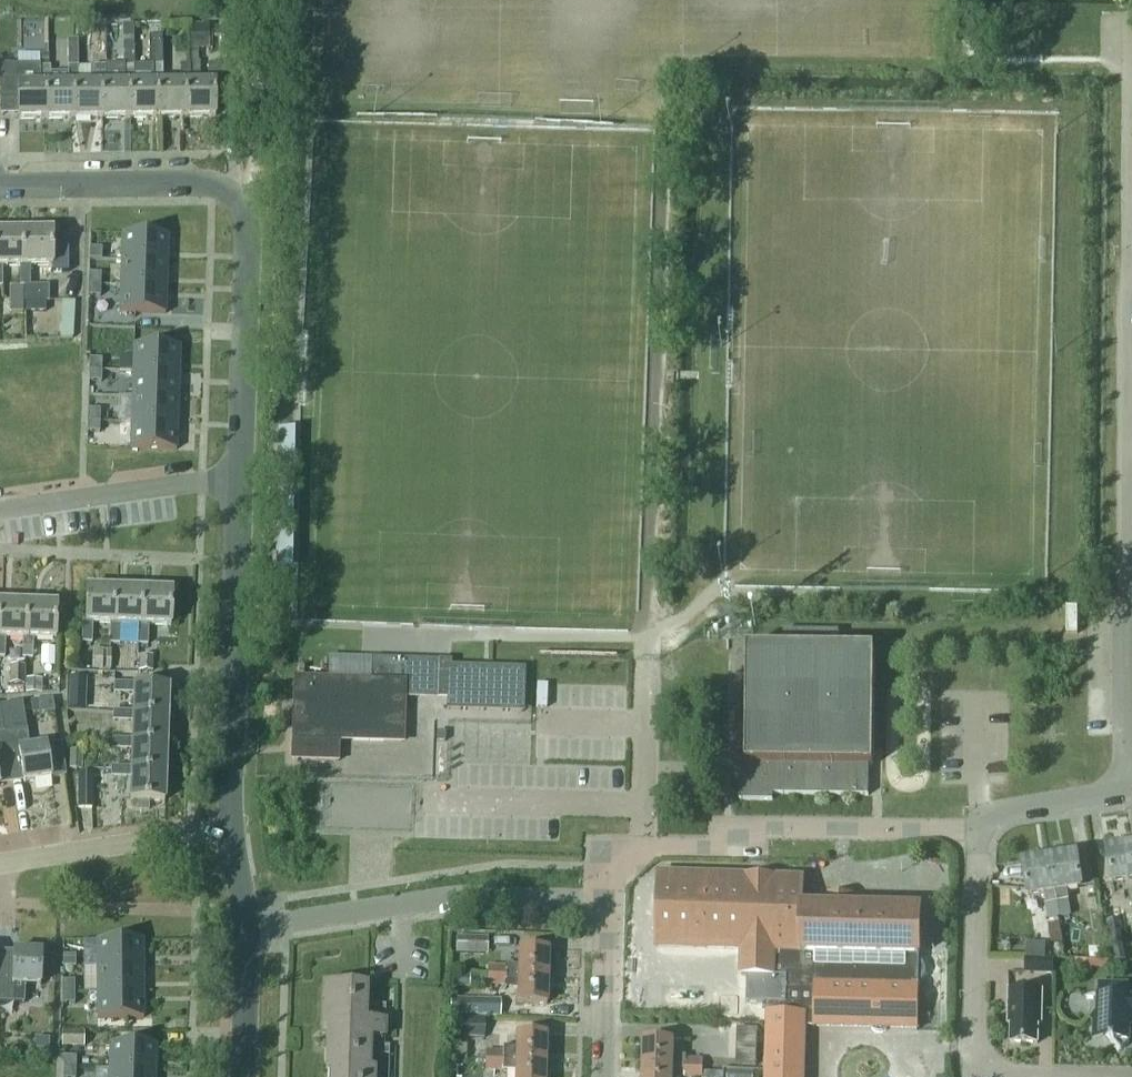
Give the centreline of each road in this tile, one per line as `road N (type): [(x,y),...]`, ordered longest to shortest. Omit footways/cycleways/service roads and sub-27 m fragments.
road 1 (residential): [(1125,790),(1131,254)]
road 2 (residential): [(250,933),(462,894),(605,905)]
road 3 (residential): [(233,833),(237,484)]
road 4 (residential): [(639,850),(732,849),(765,825),(978,829)]
road 5 (residential): [(1041,1076),(972,1074),(978,829)]
road 6 (residential): [(237,484),(236,200)]
road 7 (residential): [(0,182),(209,183),(236,200)]
road 8 (residential): [(237,484),(0,516)]
road 9 (residential): [(233,833),(0,865)]
road 10 (residential): [(639,850),(648,635)]
road 11 (residential): [(1131,254),(1130,45)]
road 12 (residential): [(600,1076),(605,905)]
road 13 (residential): [(978,829),(1001,813),(1125,790)]
road 14 (residential): [(244,1076),(250,933)]

